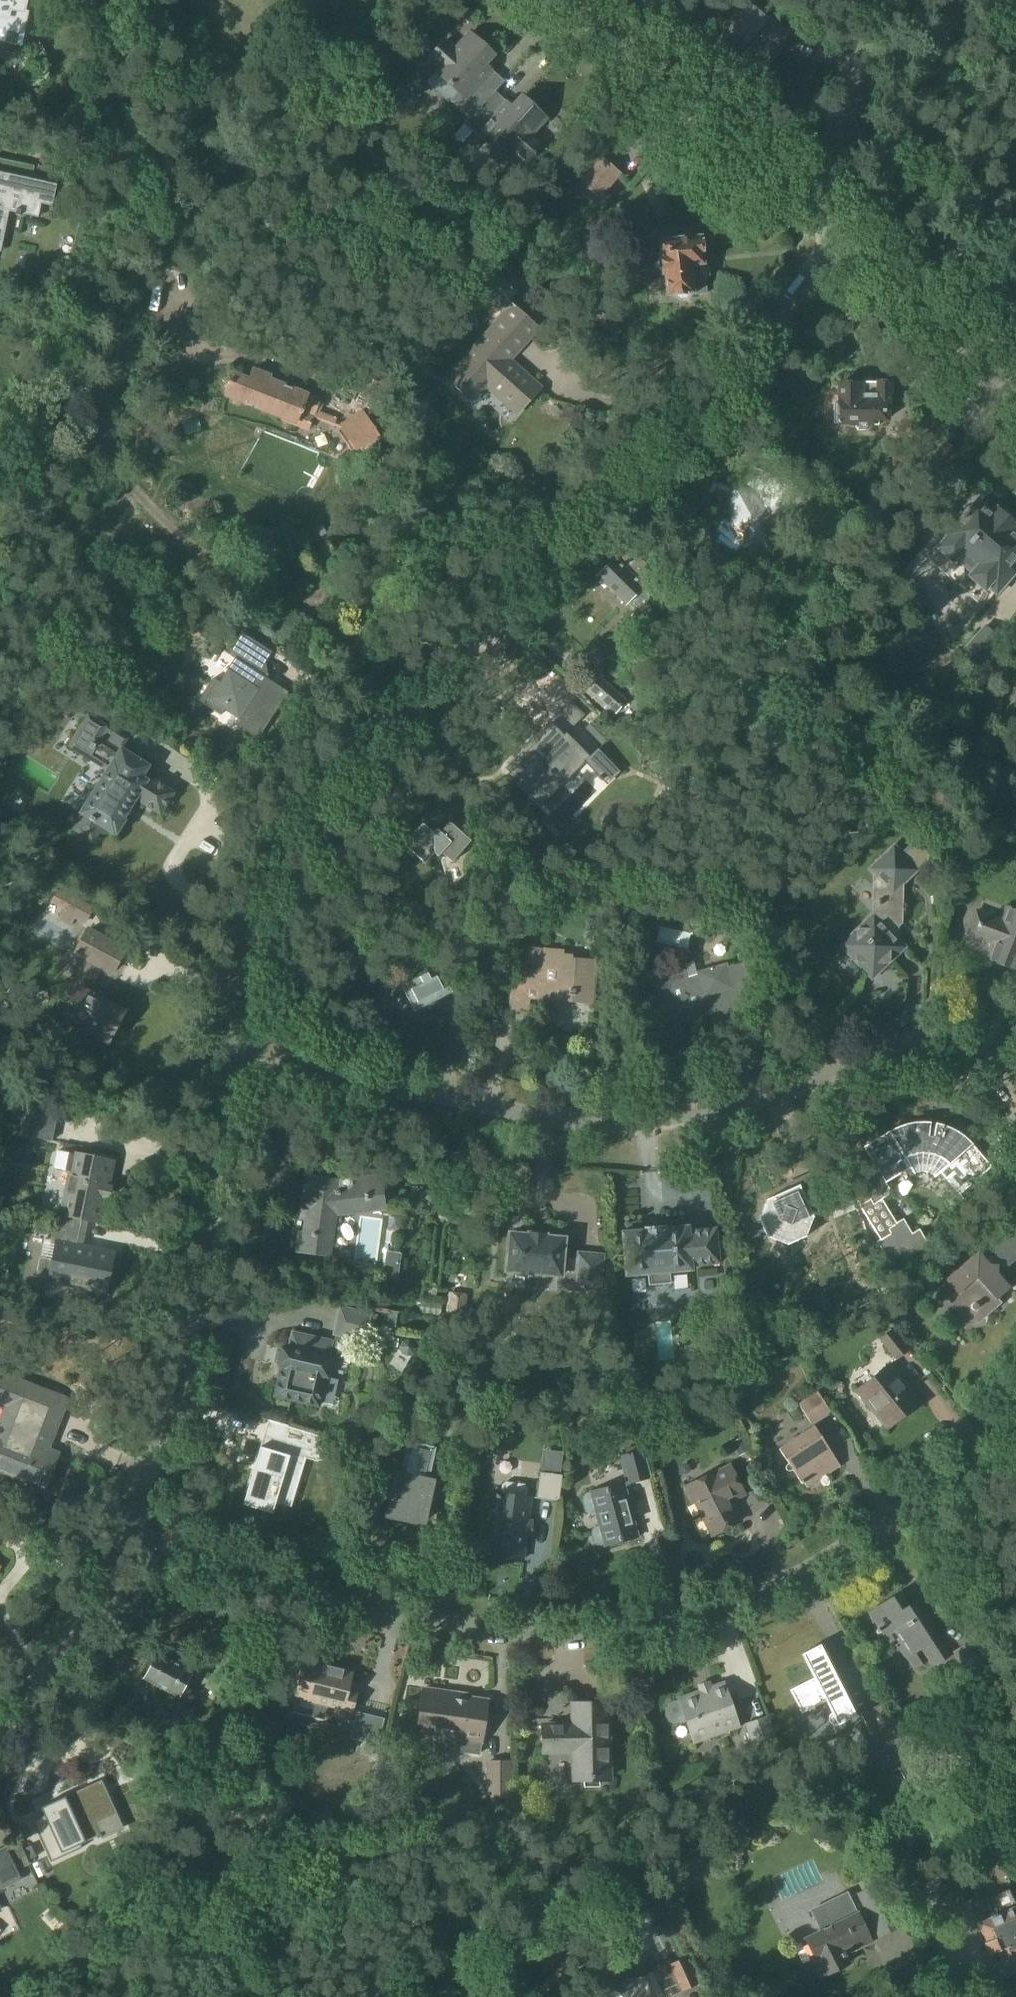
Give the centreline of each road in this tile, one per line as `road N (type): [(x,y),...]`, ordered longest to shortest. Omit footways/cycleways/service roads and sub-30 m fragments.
road 1 (unclassified): [(238,1045),(274,899),(302,838),(342,780),(732,371),(839,236)]
road 2 (unclassified): [(123,1527),(200,1557),(399,1611),(500,1630),(624,1631),(755,1597),(816,1566),(965,1462),(1015,1403)]
road 3 (unclassified): [(1015,1089),(978,1048),(948,1035),(917,1035),(721,1110),(646,1122),(560,1118),(238,1045)]
road 4 (unclassified): [(123,1527),(196,1309),(238,1045)]
road 5 (unclassified): [(810,215),(556,0)]
road 6 (unclassified): [(1015,393),(839,236)]
road 7 (unclassified): [(0,1718),(50,1673),(123,1527)]
road 8 (unclassified): [(810,215),(871,0)]

